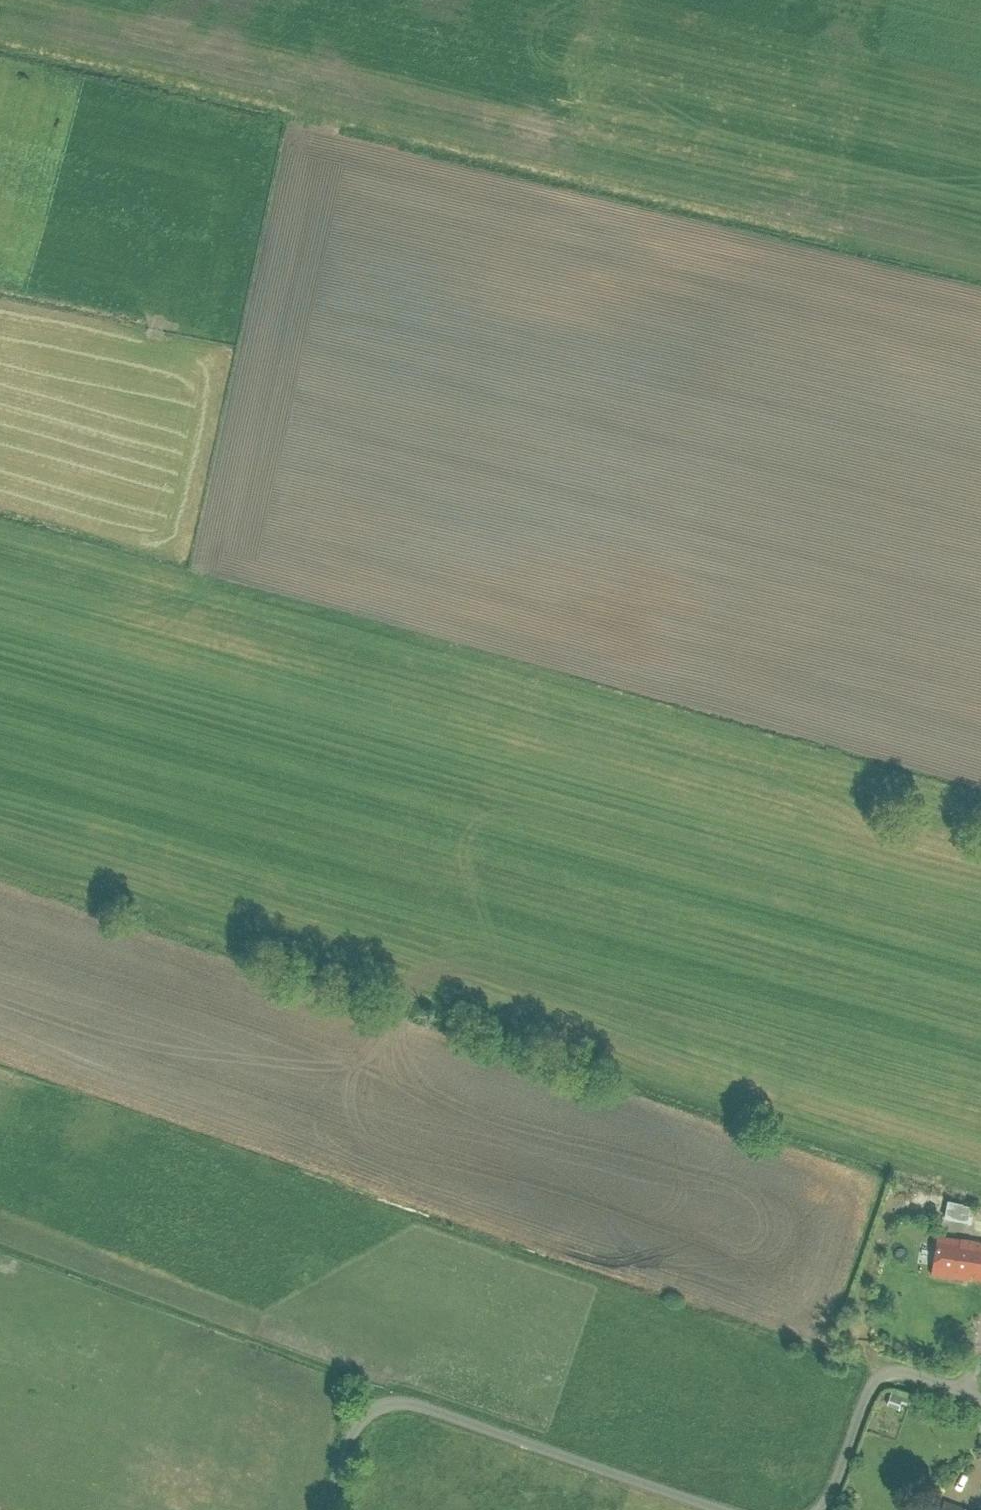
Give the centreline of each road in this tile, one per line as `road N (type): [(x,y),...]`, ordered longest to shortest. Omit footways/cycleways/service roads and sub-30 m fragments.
road 1 (unclassified): [(714,1509),(383,1402),(353,1429),(328,1509)]
road 2 (unclassified): [(980,1403),(909,1376),(887,1377),(863,1404),(822,1509)]

